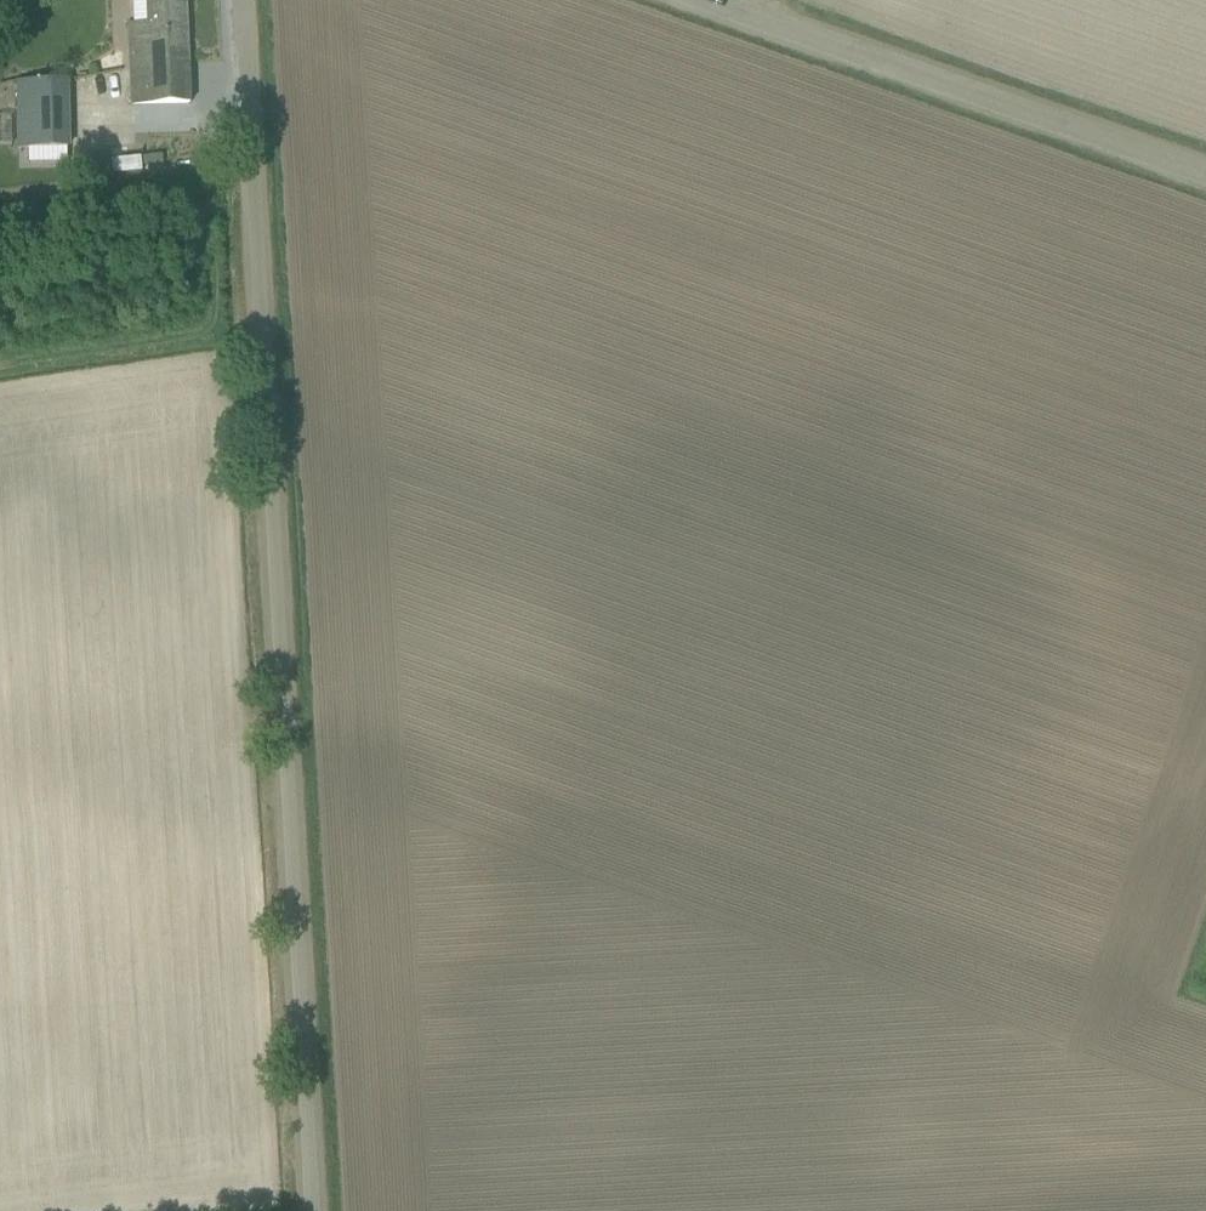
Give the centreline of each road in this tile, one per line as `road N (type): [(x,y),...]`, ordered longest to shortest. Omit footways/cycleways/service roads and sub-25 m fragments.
road 1 (unclassified): [(311,1210),(242,0)]
road 2 (tertiary): [(704,0),(1205,179)]

